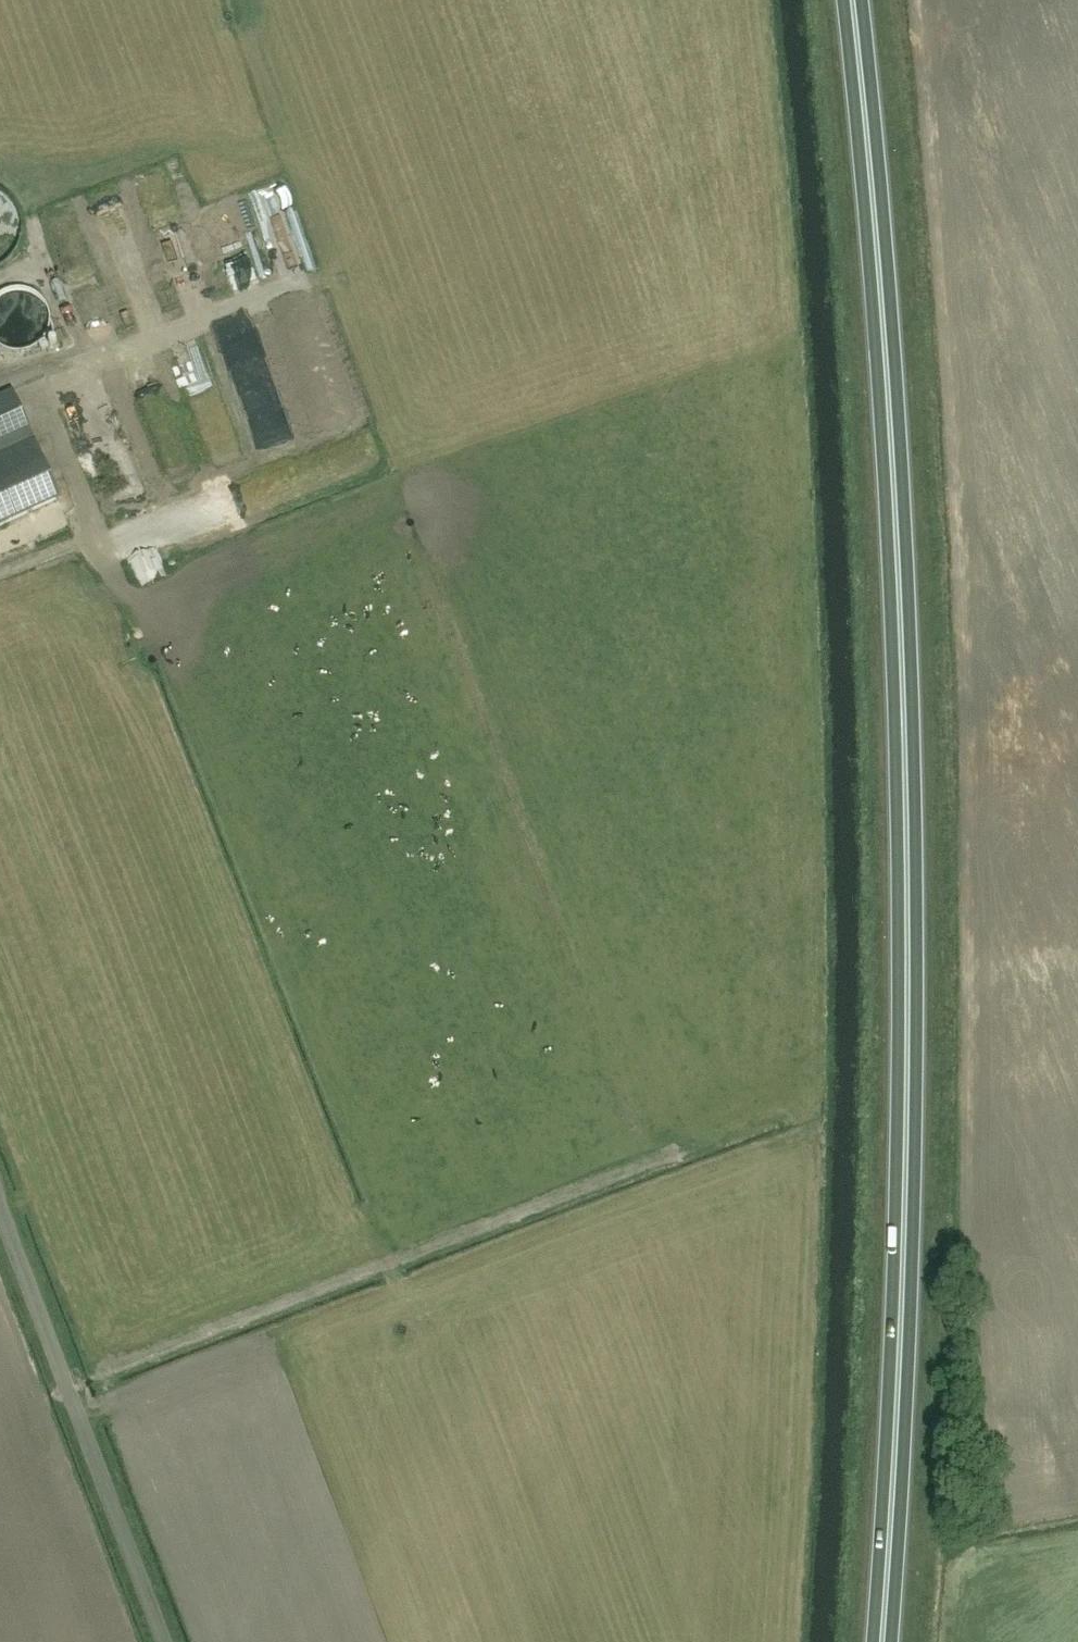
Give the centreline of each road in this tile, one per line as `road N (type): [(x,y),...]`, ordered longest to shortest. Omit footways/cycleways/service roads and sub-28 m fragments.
road 1 (trunk): [(881,1641),(912,1118),(893,446),(854,0)]
road 2 (unclassified): [(168,1641),(0,1199)]

